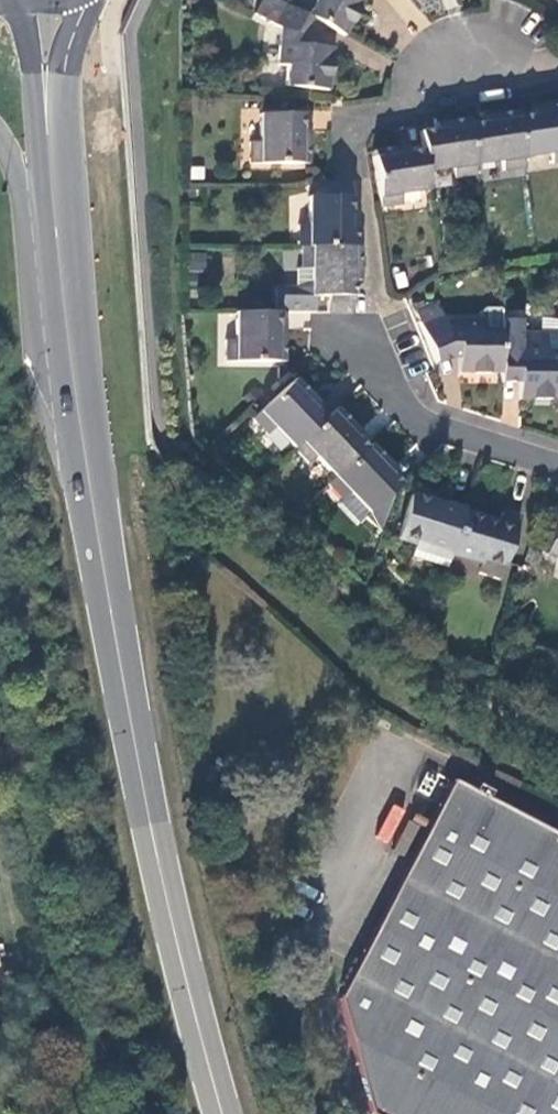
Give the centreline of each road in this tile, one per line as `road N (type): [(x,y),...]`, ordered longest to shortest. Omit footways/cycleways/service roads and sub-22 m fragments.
road 1 (secondary): [(221,1113),(145,792),(69,345)]
road 2 (residential): [(380,328),(410,412),(557,461)]
road 3 (tertiary): [(0,129),(18,156),(32,243),(69,345)]
road 4 (secondary): [(69,345),(50,166)]
road 5 (secondary): [(50,166),(62,73),(85,0)]
road 6 (secondary): [(20,0),(50,166)]

